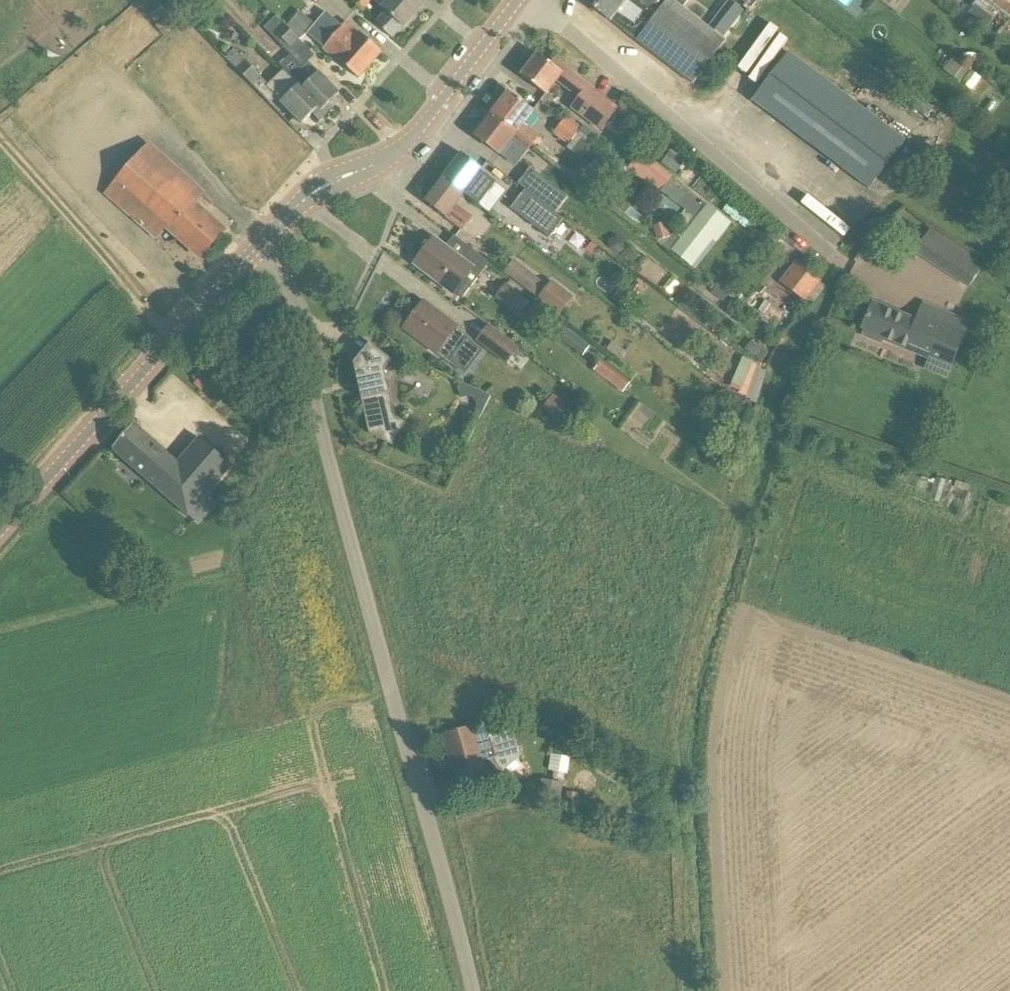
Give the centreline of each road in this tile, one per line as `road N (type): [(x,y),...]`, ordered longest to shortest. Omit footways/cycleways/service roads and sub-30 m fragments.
road 1 (track): [(700,990),(693,709),(753,433),(843,259),(925,200),(996,261),(1009,244)]
road 2 (unclassified): [(476,990),(338,490),(317,343),(297,286),(264,232)]
road 3 (unclassified): [(885,273),(843,259),(530,0)]
road 4 (tertiary): [(0,525),(264,232)]
road 5 (tertiary): [(264,232),(324,179),(395,159),(517,0)]
road 6 (track): [(181,324),(0,133)]

